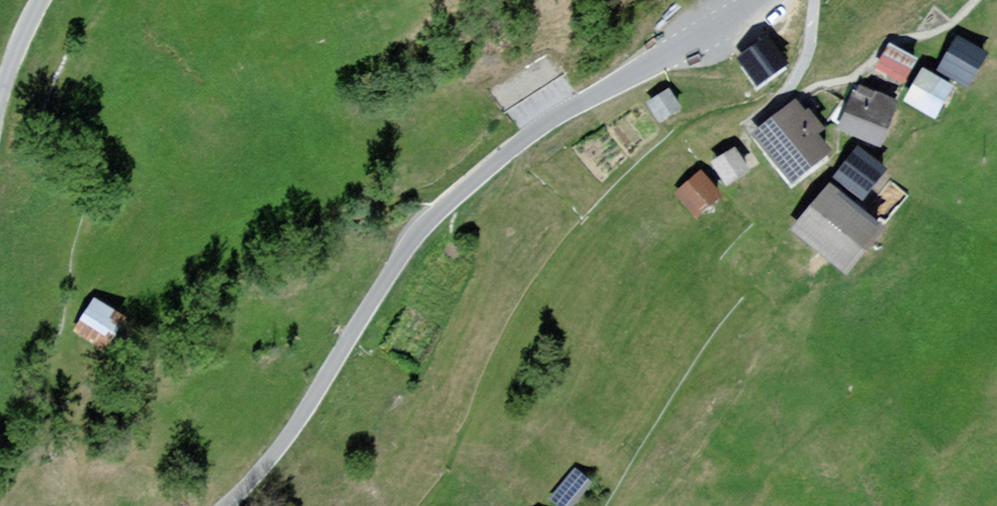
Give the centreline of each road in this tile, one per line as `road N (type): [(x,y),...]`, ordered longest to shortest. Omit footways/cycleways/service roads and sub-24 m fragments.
road 1 (residential): [(231,505),(415,236),(544,129),(762,0)]

